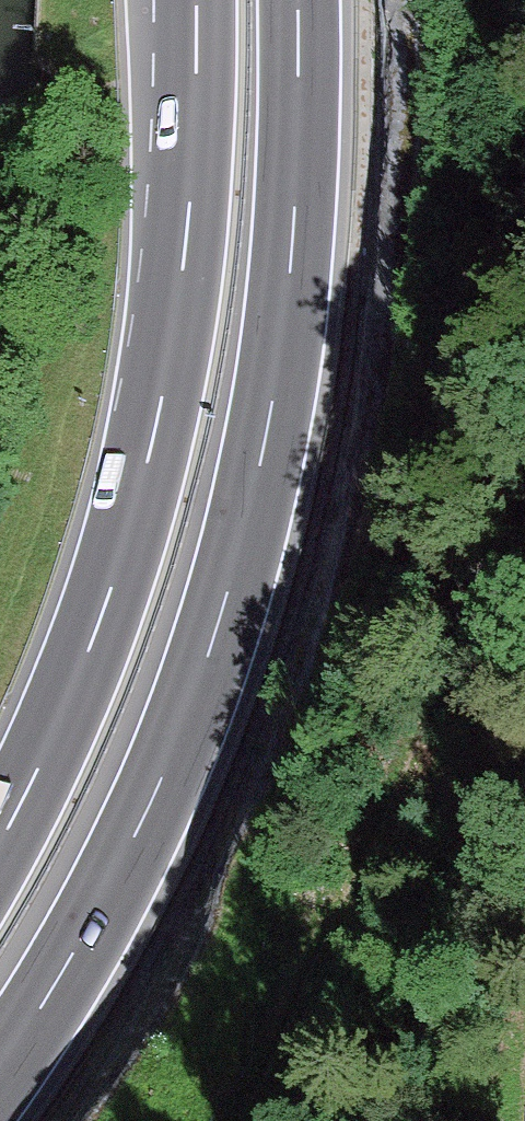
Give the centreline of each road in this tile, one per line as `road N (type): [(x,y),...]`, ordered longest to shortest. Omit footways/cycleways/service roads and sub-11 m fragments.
road 1 (motorway): [(0,1080),(72,967),(159,803),(216,642),(263,465),(297,246),(302,0)]
road 2 (motorway): [(203,0),(197,202),(171,397),(120,594),(45,777),(0,858)]

